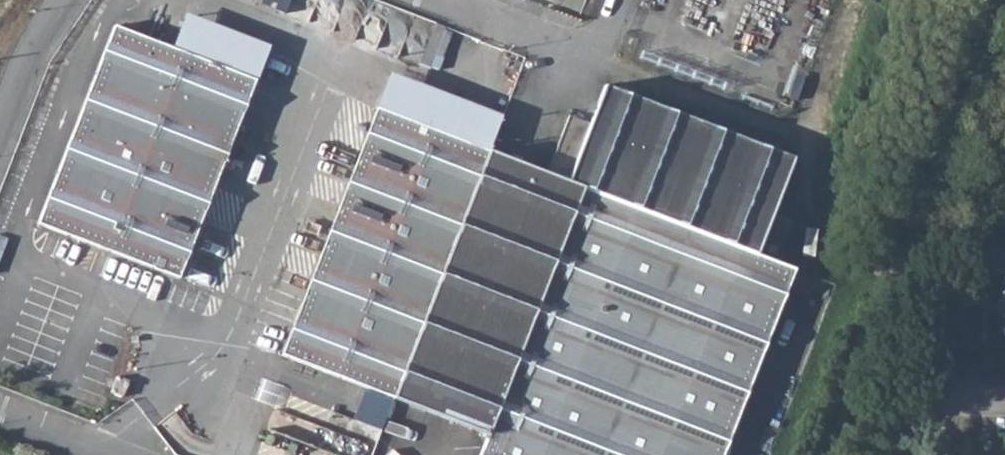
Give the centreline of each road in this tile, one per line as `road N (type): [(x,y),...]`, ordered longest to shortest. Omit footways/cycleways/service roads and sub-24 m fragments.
road 1 (track): [(910,411),(968,270)]

